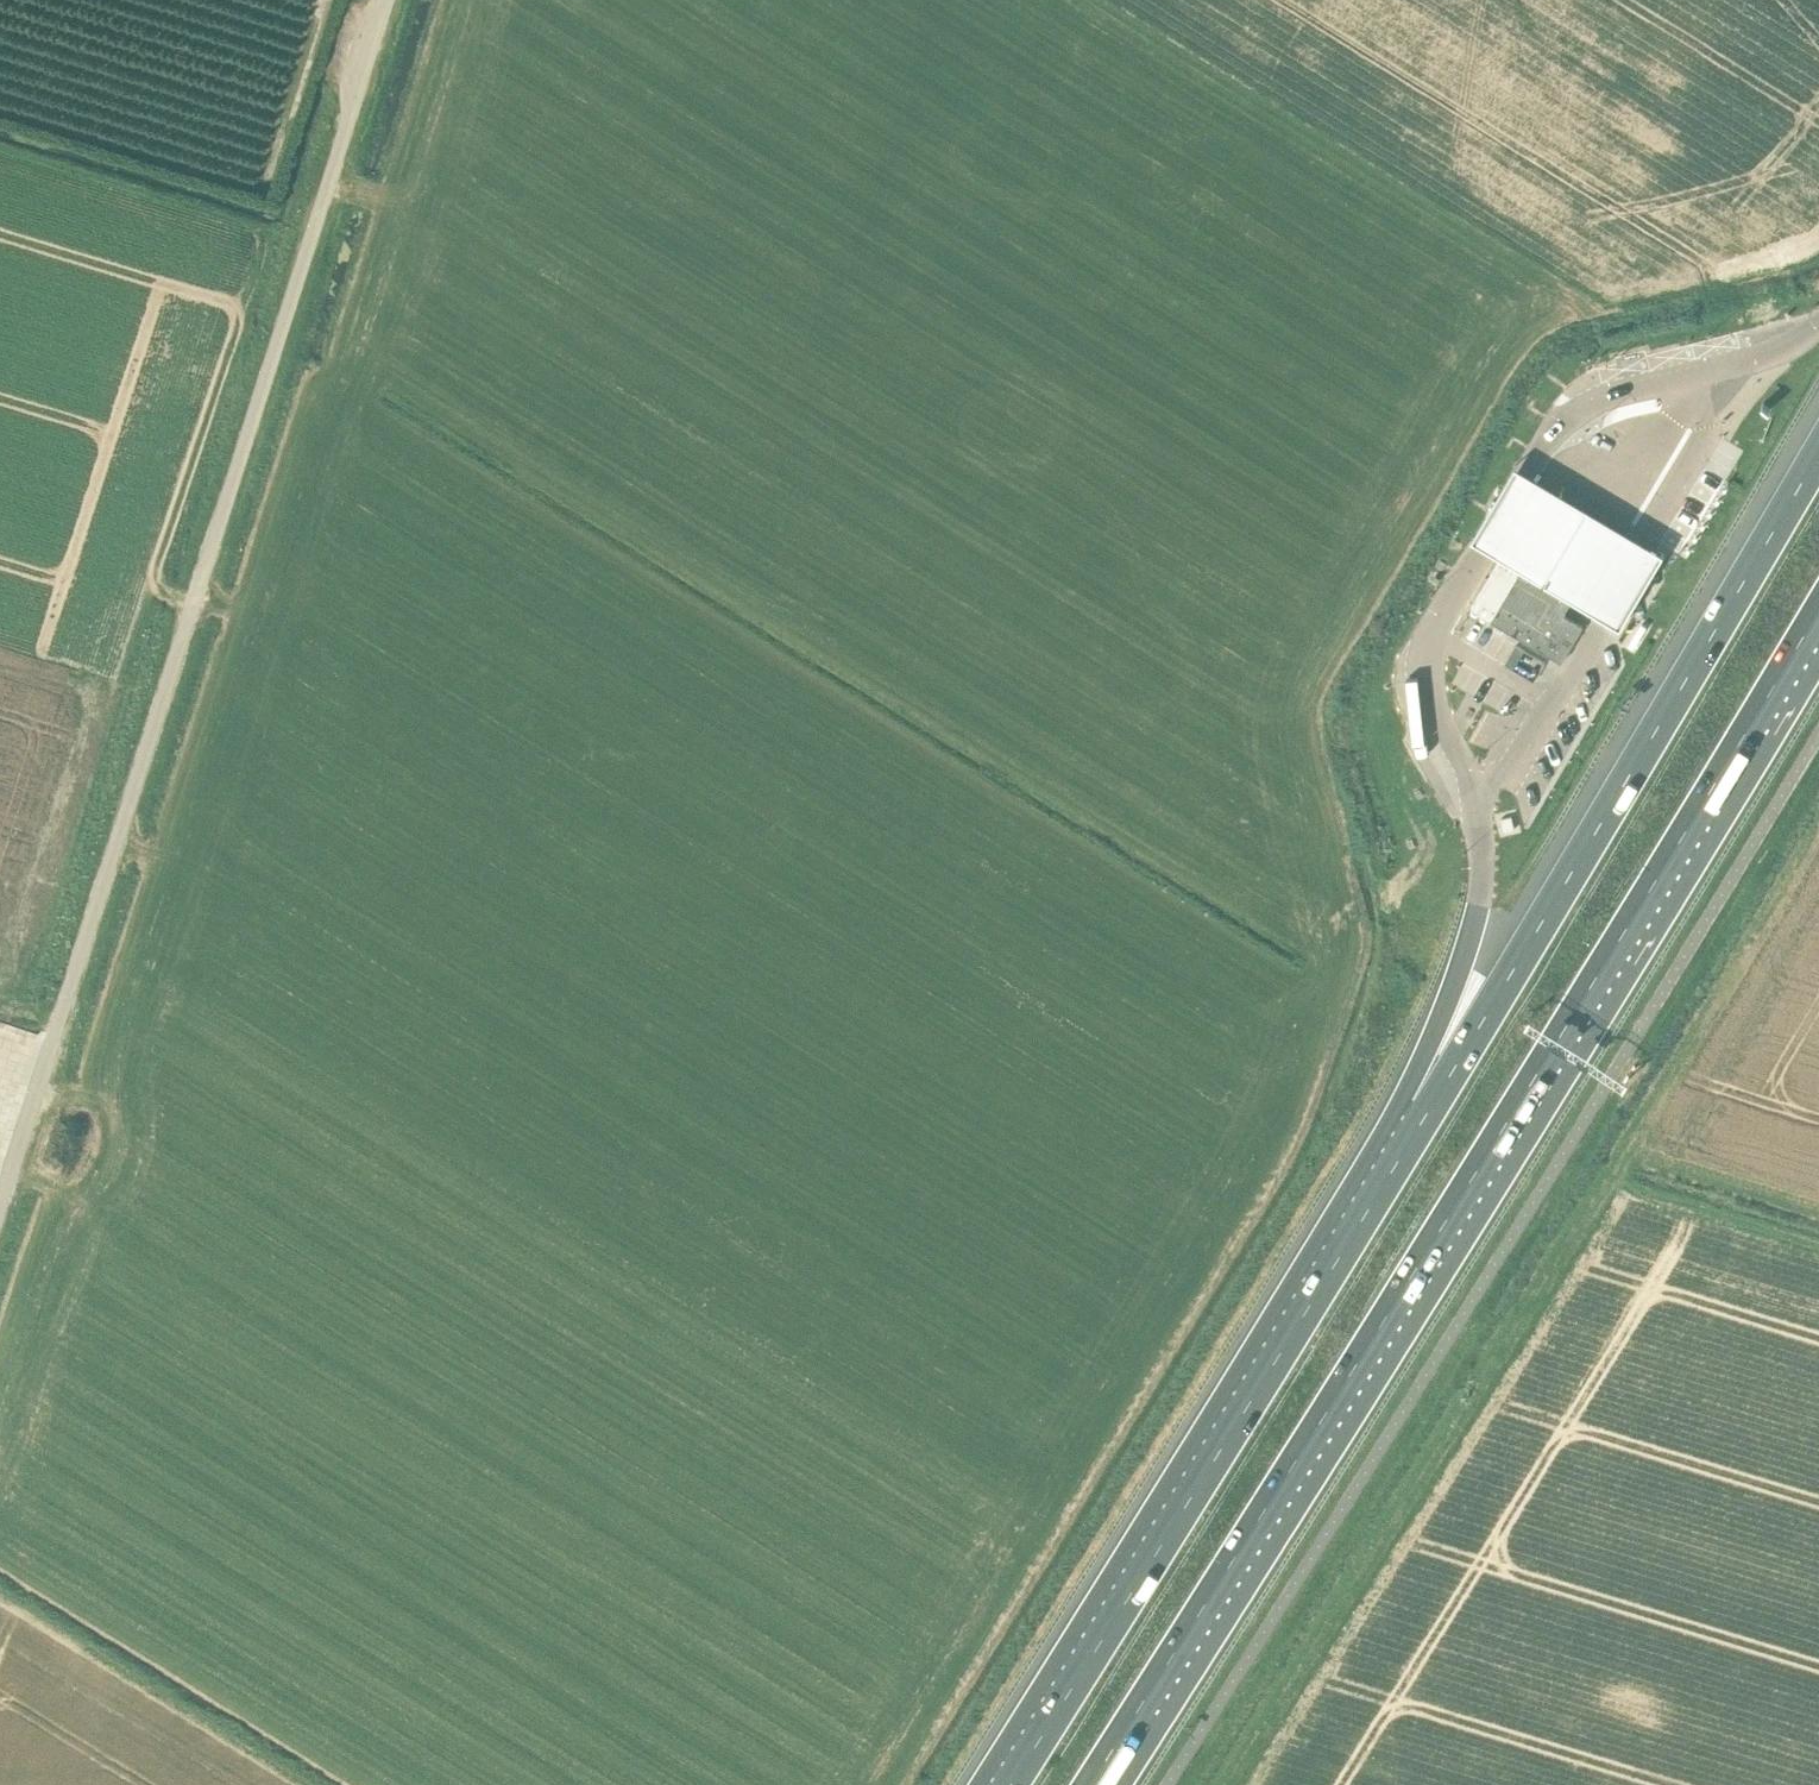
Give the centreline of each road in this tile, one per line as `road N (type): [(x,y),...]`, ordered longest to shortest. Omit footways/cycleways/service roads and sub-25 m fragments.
road 1 (motorway): [(1091,1784),(1818,609)]
road 2 (unclassified): [(0,1196),(384,0)]
road 3 (motorway): [(1427,1112),(1010,1784)]
road 4 (motorway): [(1818,449),(1427,1112)]
road 5 (motorway): [(1477,901),(1427,1112)]

